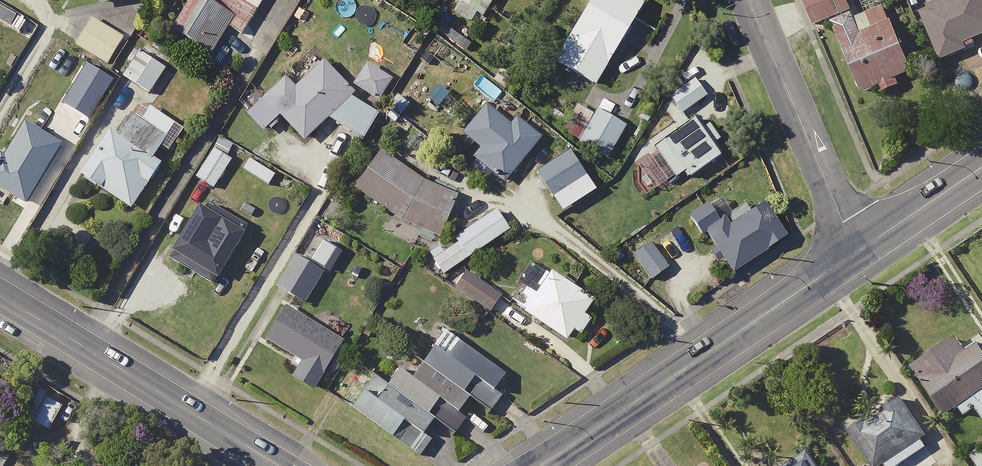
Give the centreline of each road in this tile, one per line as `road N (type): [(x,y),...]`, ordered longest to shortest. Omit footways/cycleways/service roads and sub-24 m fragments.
road 1 (tertiary): [(856,253),(542,465)]
road 2 (secondary): [(0,297),(278,465)]
road 3 (residential): [(748,0),(856,253)]
road 4 (tertiary): [(981,168),(856,253)]

